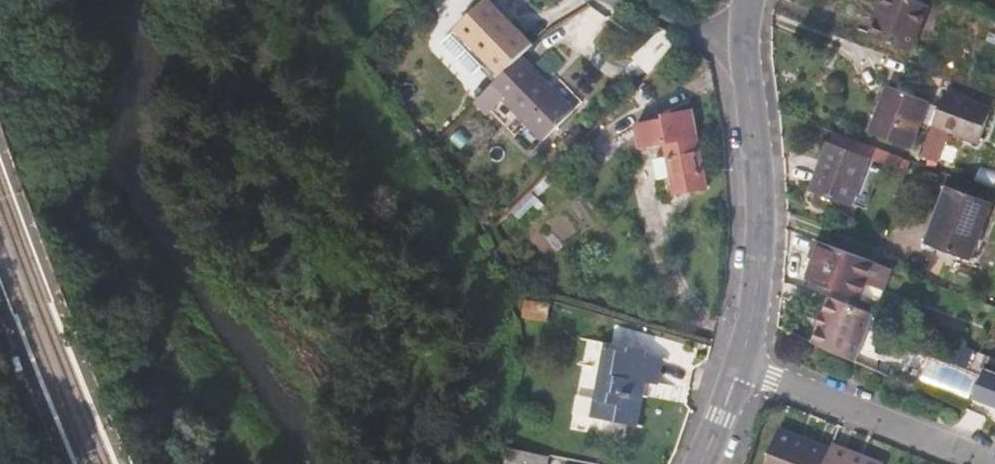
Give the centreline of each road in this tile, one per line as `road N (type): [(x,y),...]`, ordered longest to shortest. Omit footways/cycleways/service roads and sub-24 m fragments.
road 1 (tertiary): [(740,362),(761,222),(742,34)]
road 2 (residential): [(987,463),(740,362)]

